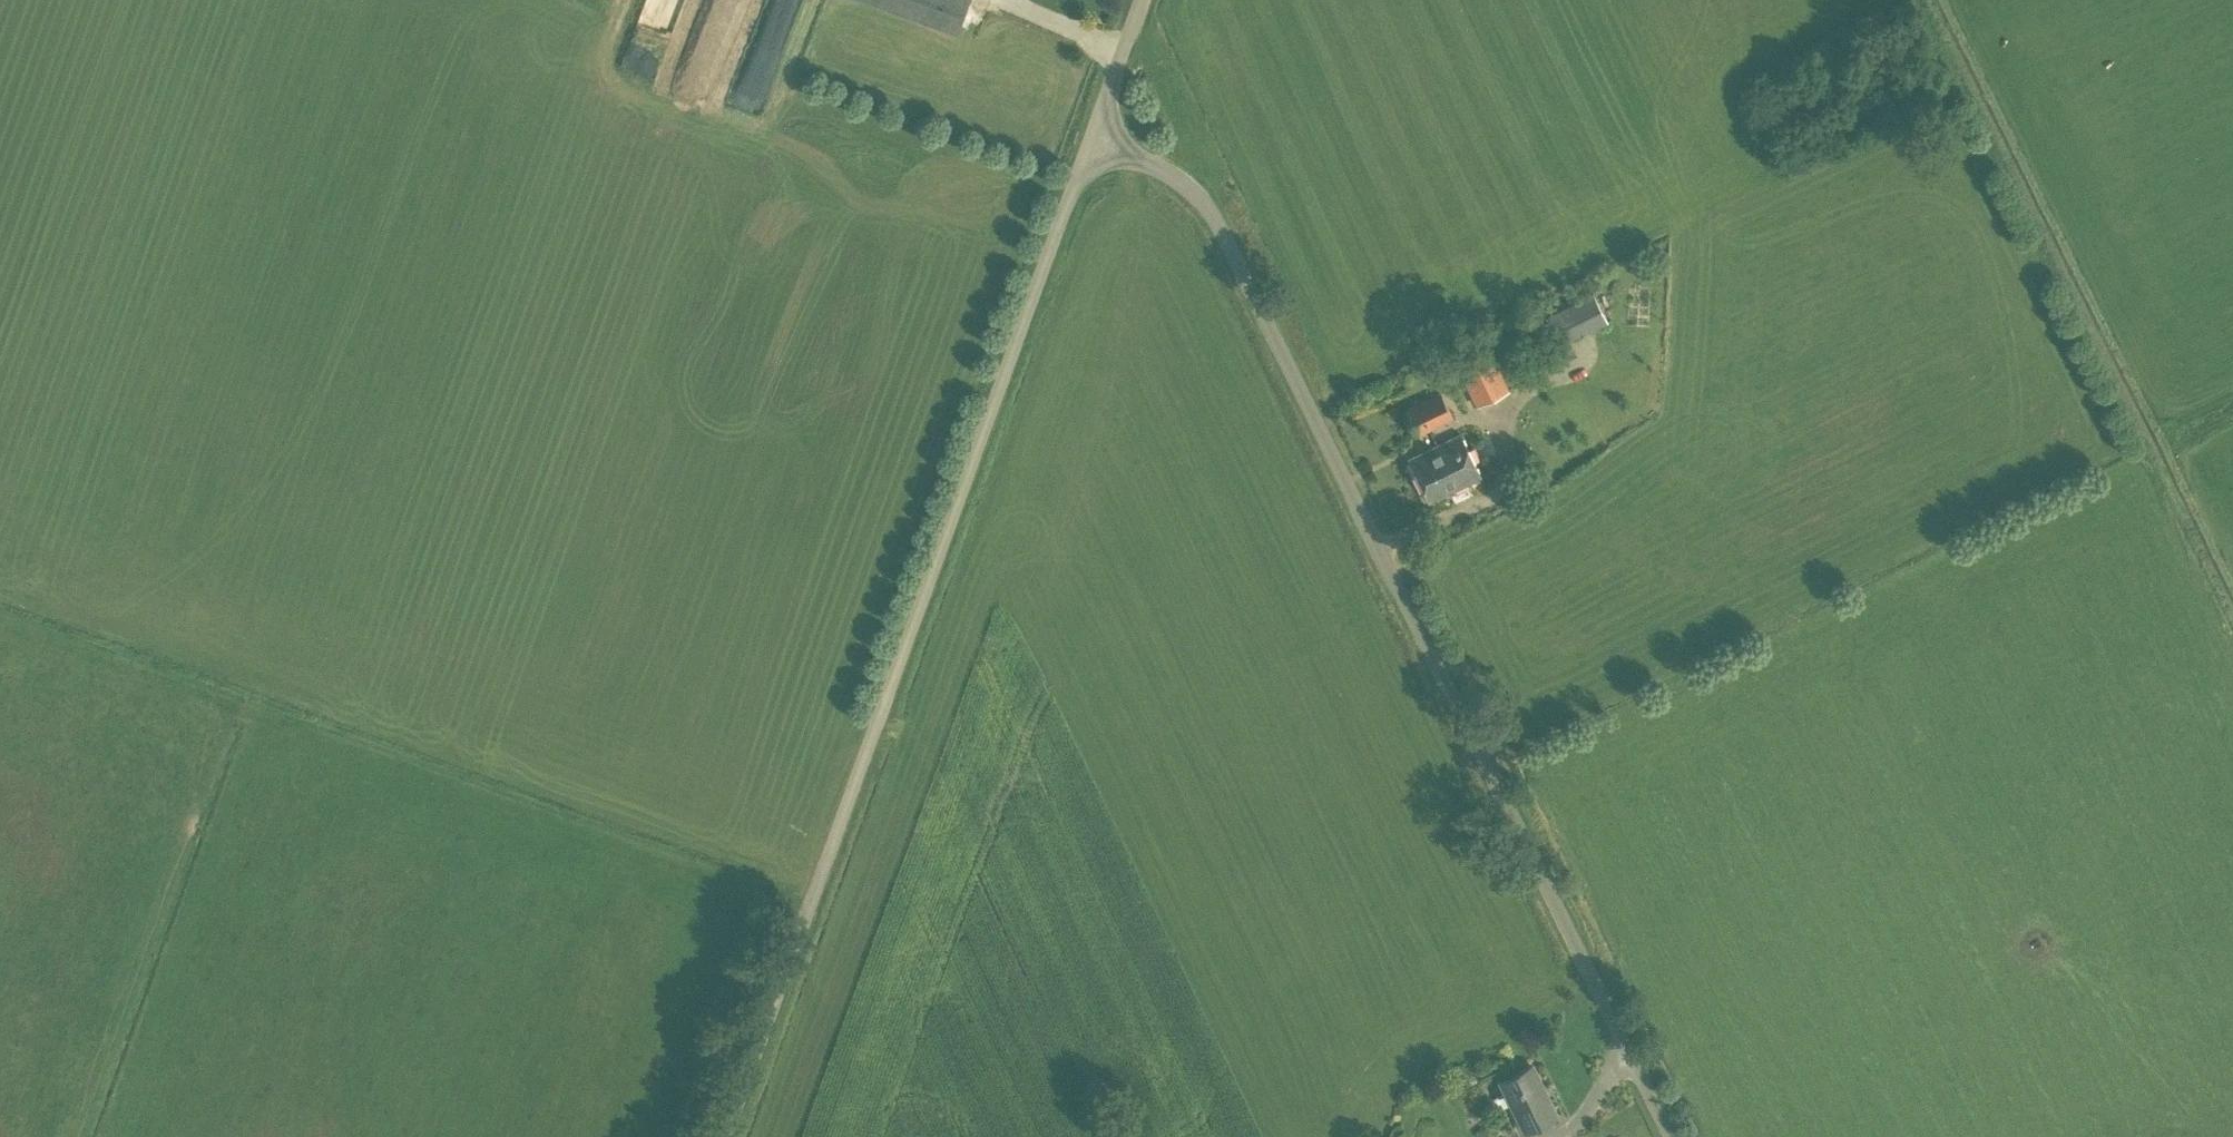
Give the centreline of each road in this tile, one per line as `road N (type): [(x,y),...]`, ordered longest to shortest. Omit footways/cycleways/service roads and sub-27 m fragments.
road 1 (unclassified): [(1674,1136),(1235,244),(1179,176),(1102,127)]
road 2 (unclassified): [(730,1136),(1102,127)]
road 3 (unclassified): [(1102,127),(1148,0)]

